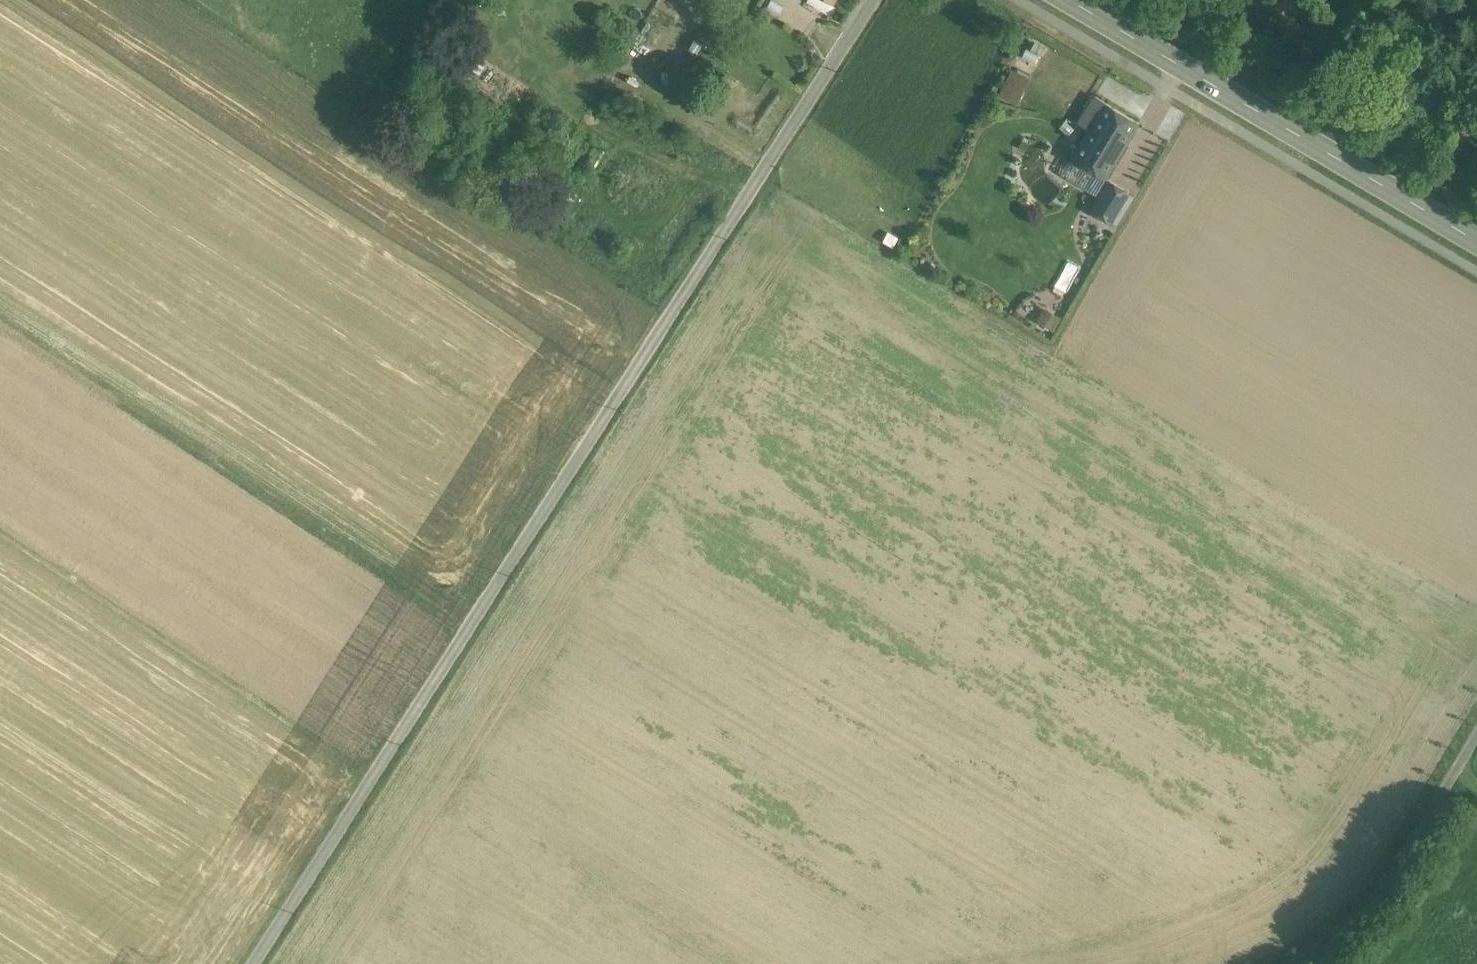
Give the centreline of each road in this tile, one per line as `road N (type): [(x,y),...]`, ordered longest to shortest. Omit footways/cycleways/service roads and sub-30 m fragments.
road 1 (unclassified): [(253,963),(874,0)]
road 2 (secondary): [(1476,243),(1063,0)]
road 3 (unclassified): [(1290,963),(1347,923),(1410,852),(1476,739)]

